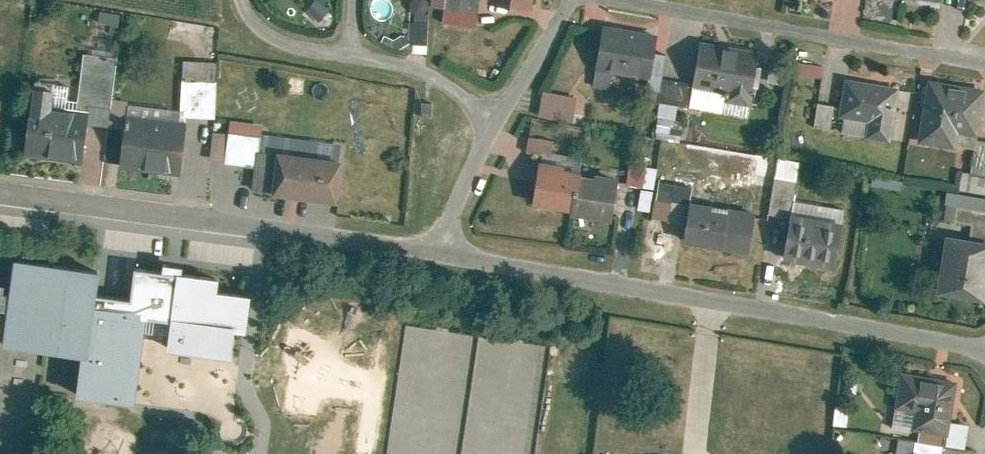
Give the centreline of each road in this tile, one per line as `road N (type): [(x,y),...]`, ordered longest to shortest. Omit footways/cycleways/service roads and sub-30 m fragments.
road 1 (residential): [(984,346),(439,255)]
road 2 (residential): [(439,255),(0,186)]
road 3 (residential): [(617,0),(984,62)]
road 4 (residential): [(348,55),(431,72),(494,132)]
road 5 (residential): [(571,0),(494,132)]
road 6 (residential): [(494,132),(439,255)]
road 7 (residential): [(241,0),(252,22),(277,39),(348,55)]

